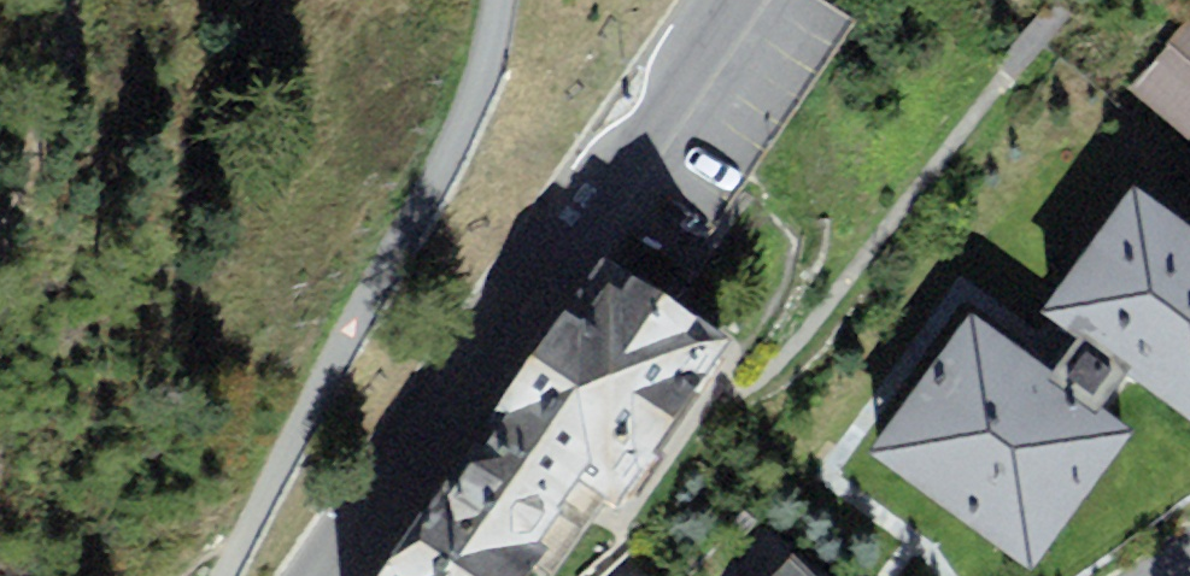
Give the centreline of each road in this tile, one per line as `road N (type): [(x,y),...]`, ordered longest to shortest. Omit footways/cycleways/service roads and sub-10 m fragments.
road 1 (tertiary): [(738,0),(328,575)]
road 2 (residential): [(500,0),(446,163),(222,575)]

